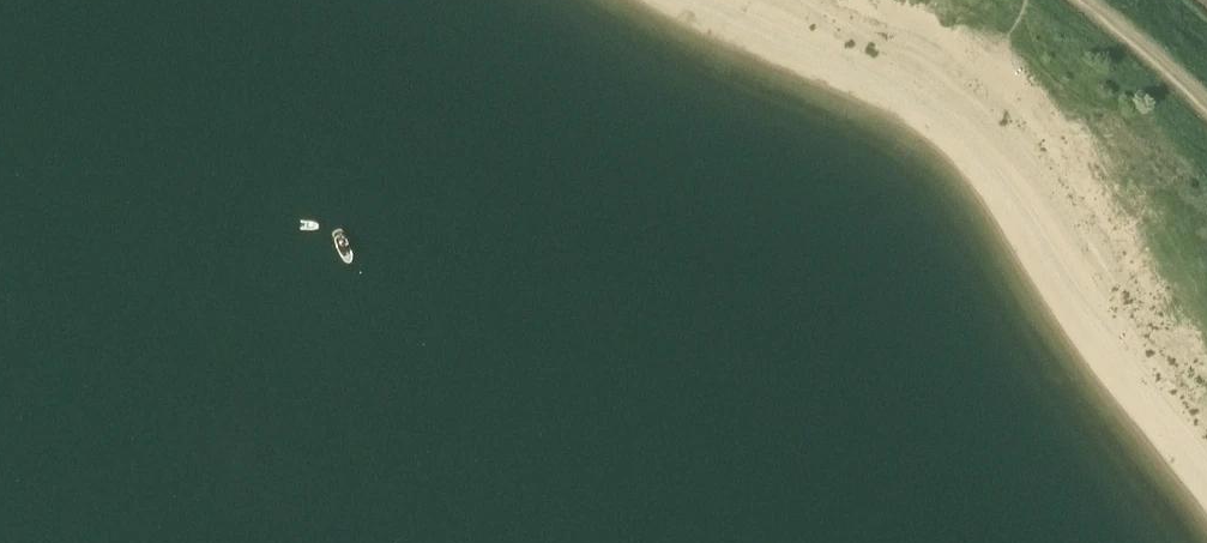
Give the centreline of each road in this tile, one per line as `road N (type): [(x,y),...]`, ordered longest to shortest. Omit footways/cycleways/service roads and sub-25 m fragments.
road 1 (track): [(1091,0),(1206,91)]

